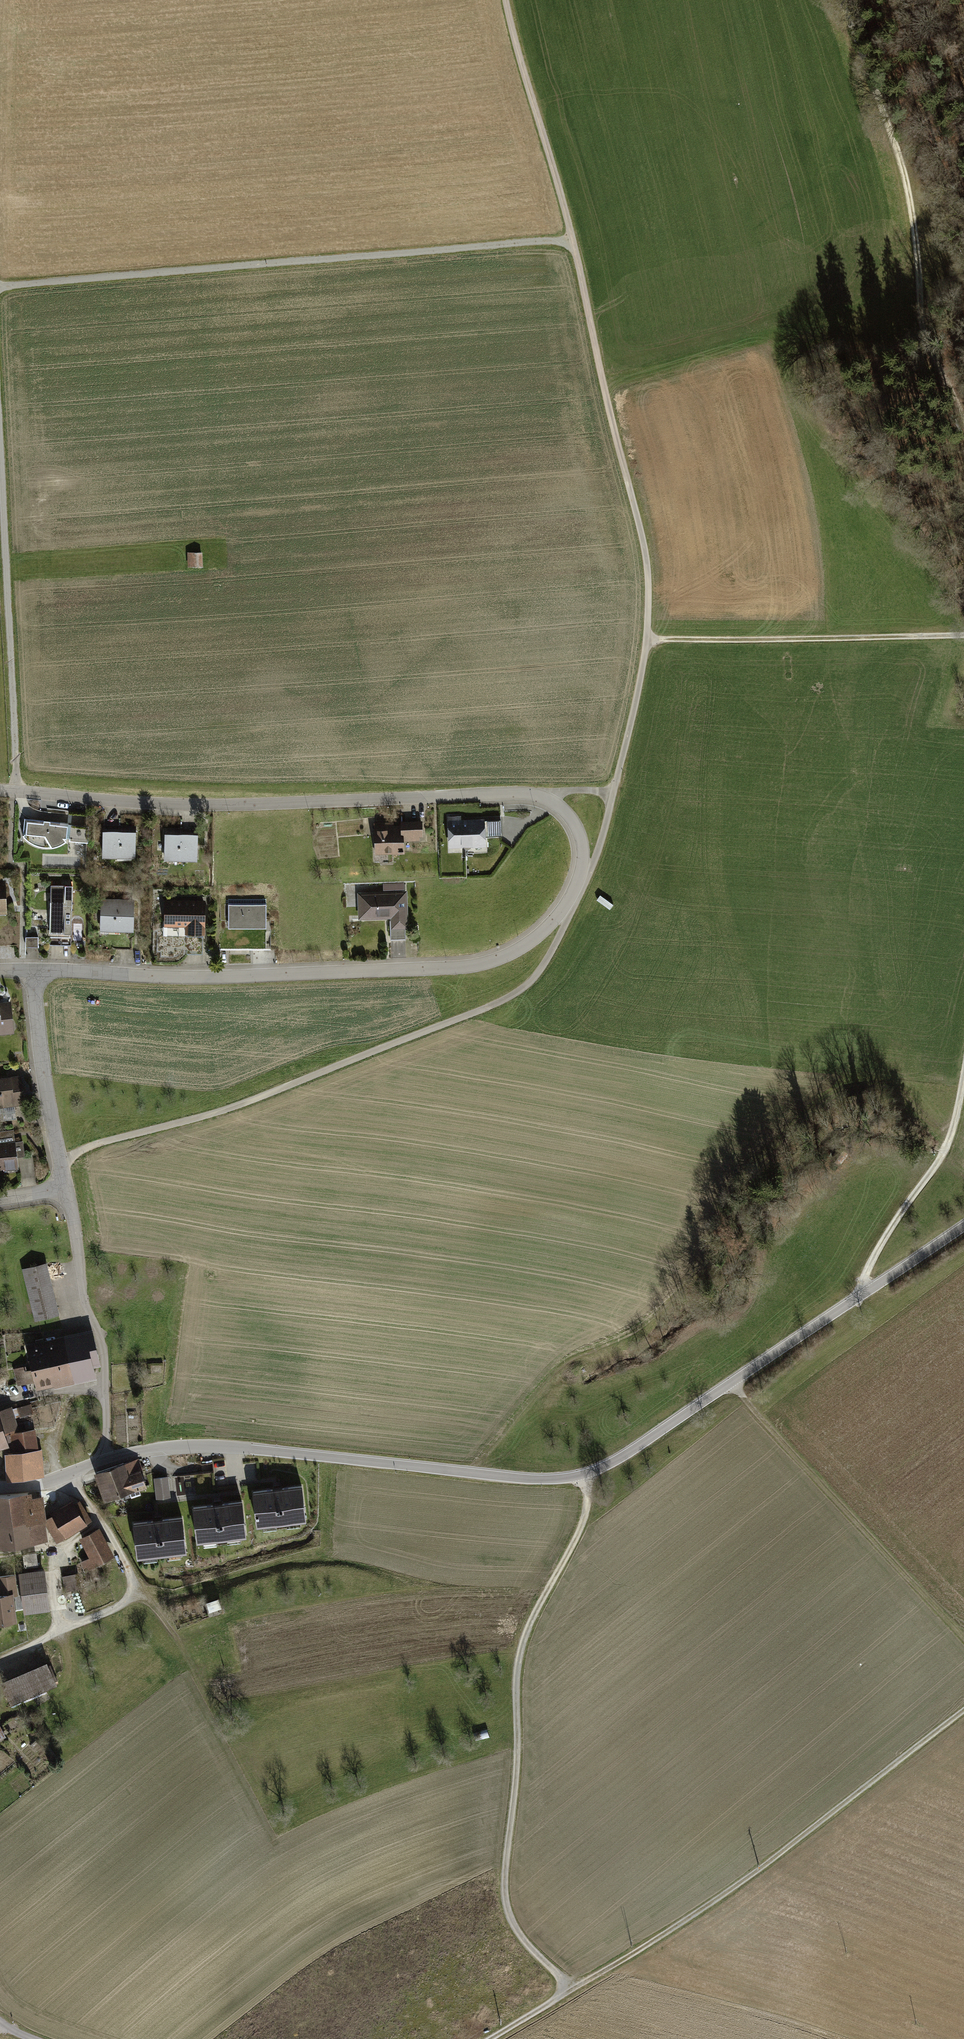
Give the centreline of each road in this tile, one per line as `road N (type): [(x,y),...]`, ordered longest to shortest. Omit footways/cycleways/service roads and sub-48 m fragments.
road 1 (track): [(60,1159),(219,1112),(511,997),(550,965),(575,915),(606,833),(649,640),(649,562),(506,0)]
road 2 (tertiary): [(106,1460),(173,1446),(234,1447),(529,1479),(583,1475),(963,1225)]
road 3 (residential): [(0,789),(167,801),(541,799),(577,828),(578,888),(561,917),(489,963),(426,969)]
road 4 (track): [(471,1473),(564,1361),(650,1323),(698,1271),(722,1189),(810,1105),(877,1083),(896,1089),(948,1141)]
road 5 (track): [(0,286),(572,241)]
road 6 (track): [(488,2038),(728,1897),(963,1718)]
road 7 (track): [(583,1475),(588,1512),(517,1662),(518,1748),(503,1888),(512,1926),(571,1987)]
road 8 (track): [(841,0),(899,151),(925,338),(963,428)]
road 9 (residential): [(33,969),(187,979),(426,969)]
road 10 (track): [(12,788),(0,438)]
road 11 (track): [(730,1382),(963,1640)]
road 12 (track): [(963,635),(649,640)]
road 13 (residential): [(67,1191),(83,1294),(103,1350),(106,1460)]
road 14 (residential): [(33,969),(67,1191)]
road 15 (track): [(859,1295),(948,1141)]
road 16 (track): [(135,1581),(177,1636),(212,1707)]

